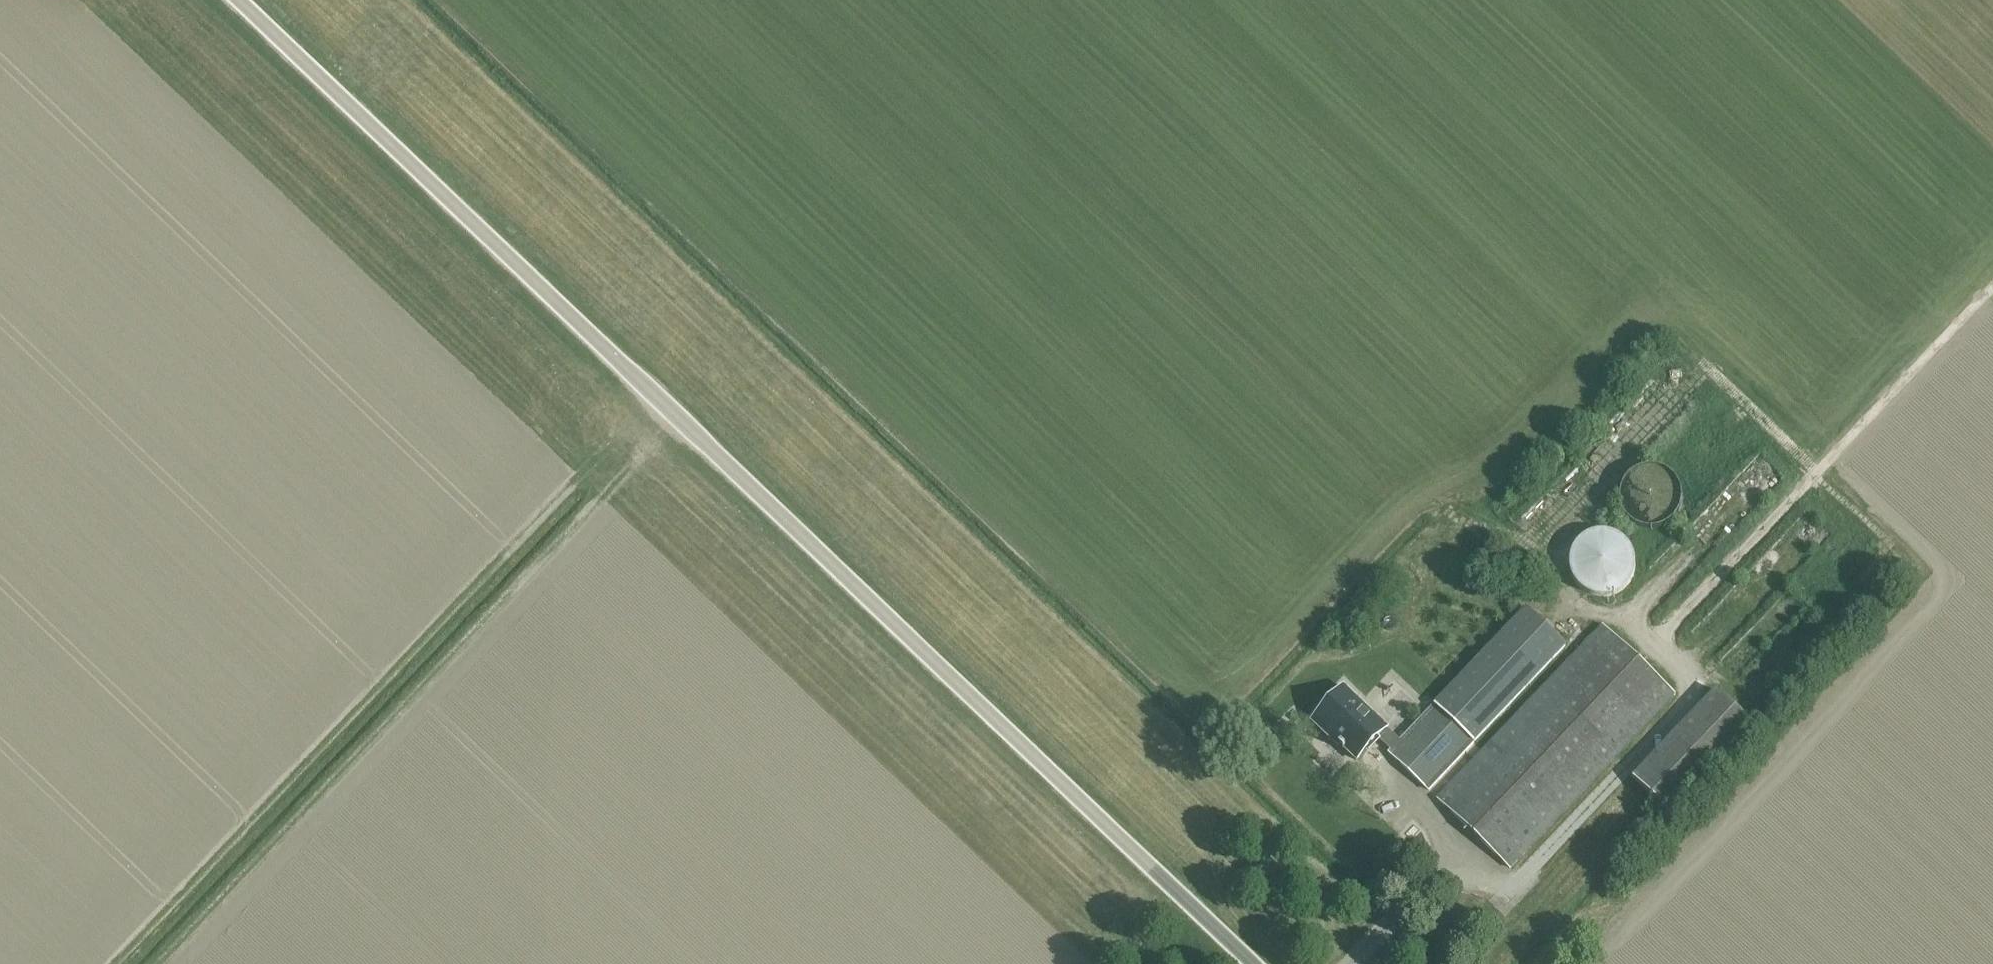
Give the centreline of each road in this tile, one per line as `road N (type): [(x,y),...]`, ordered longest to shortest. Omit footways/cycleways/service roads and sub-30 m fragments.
road 1 (tertiary): [(1251,963),(234,0)]

